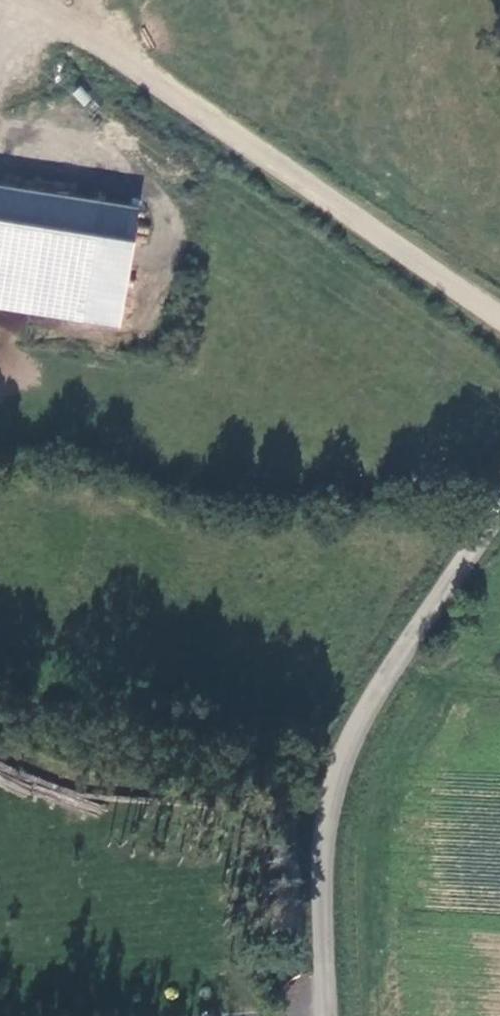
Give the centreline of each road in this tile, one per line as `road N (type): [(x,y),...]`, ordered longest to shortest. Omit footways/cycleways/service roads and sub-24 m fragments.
road 1 (track): [(0,4),(135,66),(499,311)]
road 2 (tertiary): [(499,506),(346,734),(321,801),(314,883),(322,1015)]

